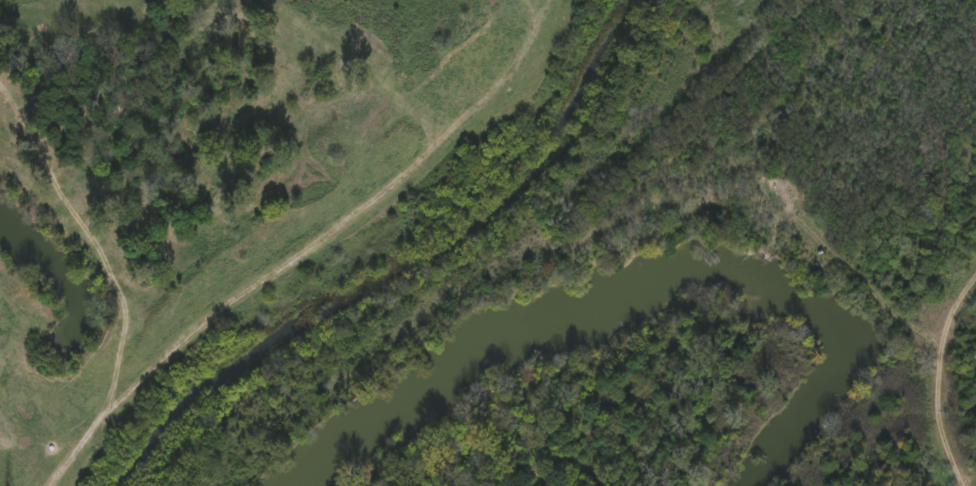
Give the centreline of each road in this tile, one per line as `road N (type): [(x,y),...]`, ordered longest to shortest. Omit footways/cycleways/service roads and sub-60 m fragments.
road 1 (residential): [(49,485),(151,371),(450,136),(521,64),(557,0)]
road 2 (residential): [(975,284),(945,336),(936,405),(956,485)]

